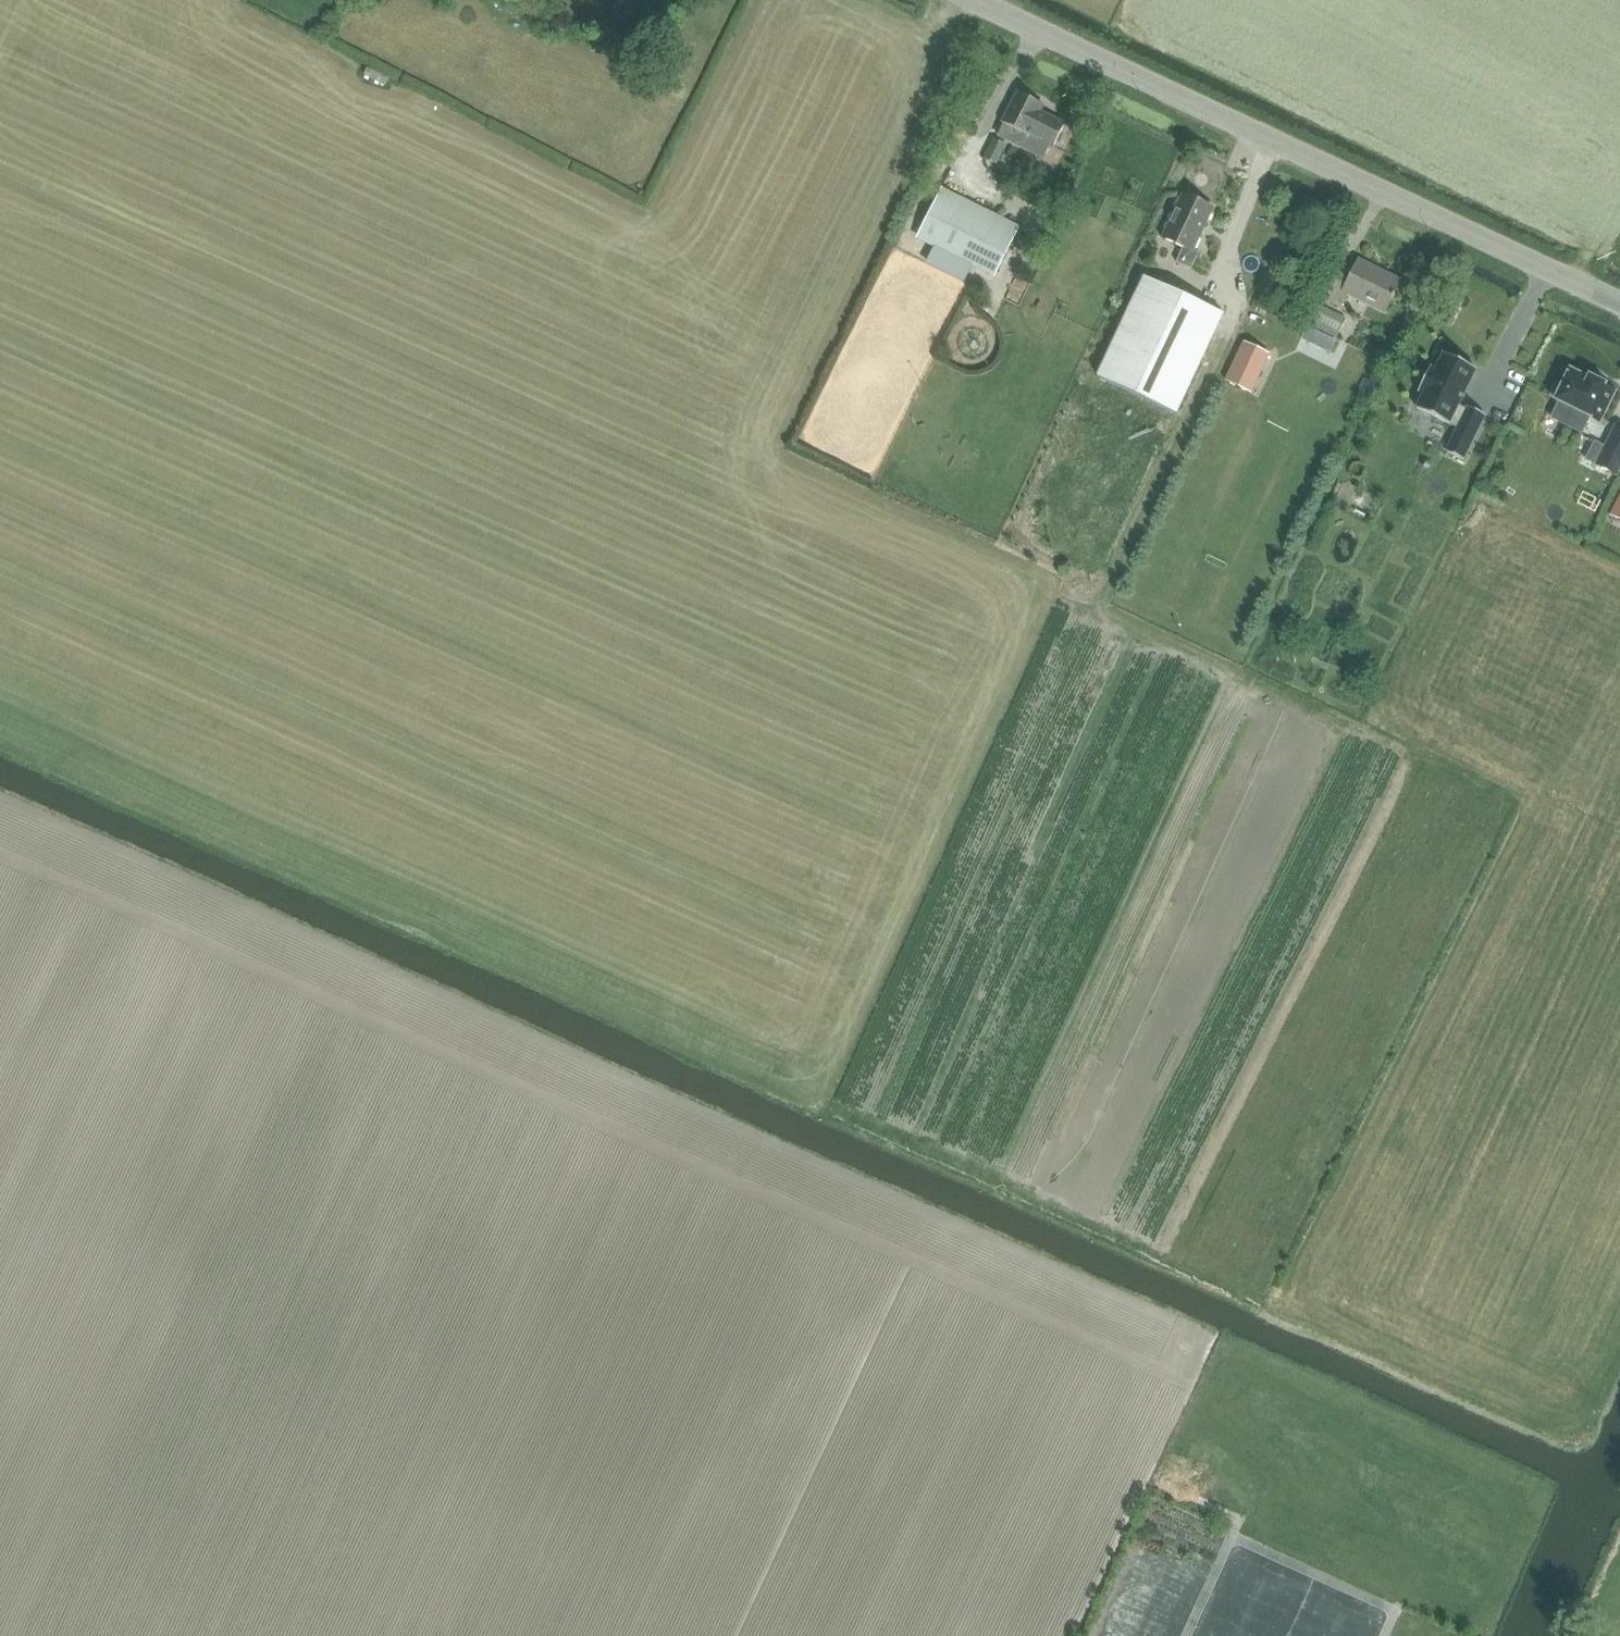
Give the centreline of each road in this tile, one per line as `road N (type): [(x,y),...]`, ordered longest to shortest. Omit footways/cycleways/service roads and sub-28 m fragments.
road 1 (unclassified): [(1619,304),(972,0)]

